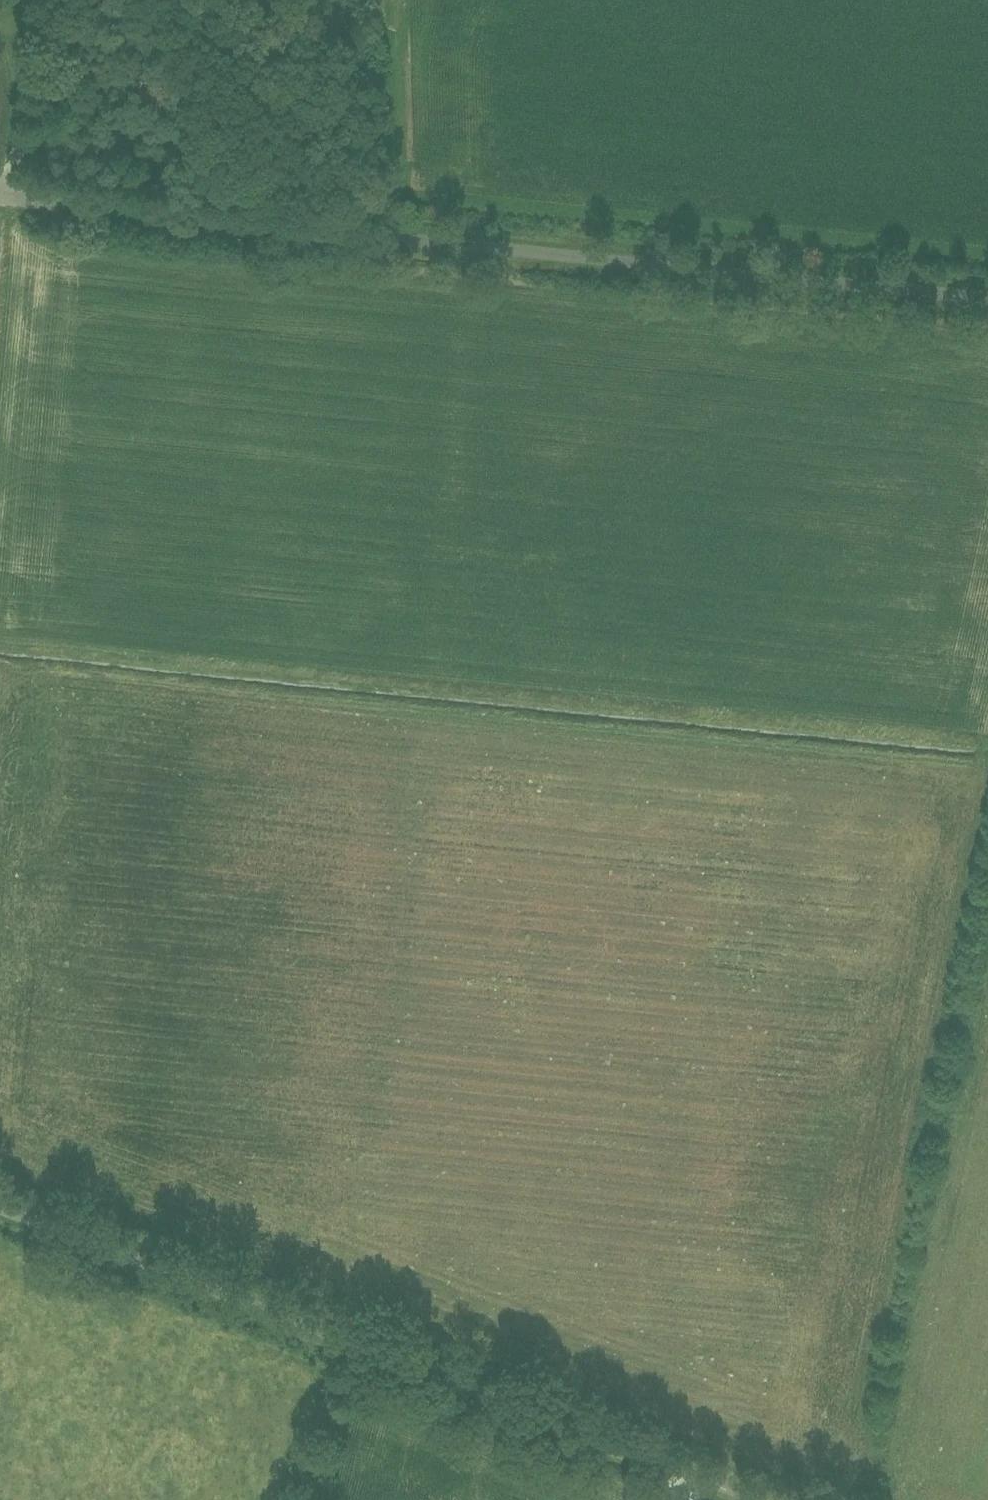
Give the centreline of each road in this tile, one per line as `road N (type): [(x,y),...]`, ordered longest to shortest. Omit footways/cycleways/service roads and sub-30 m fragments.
road 1 (unclassified): [(987,299),(0,197)]
road 2 (unclassified): [(725,1499),(0,1210)]

